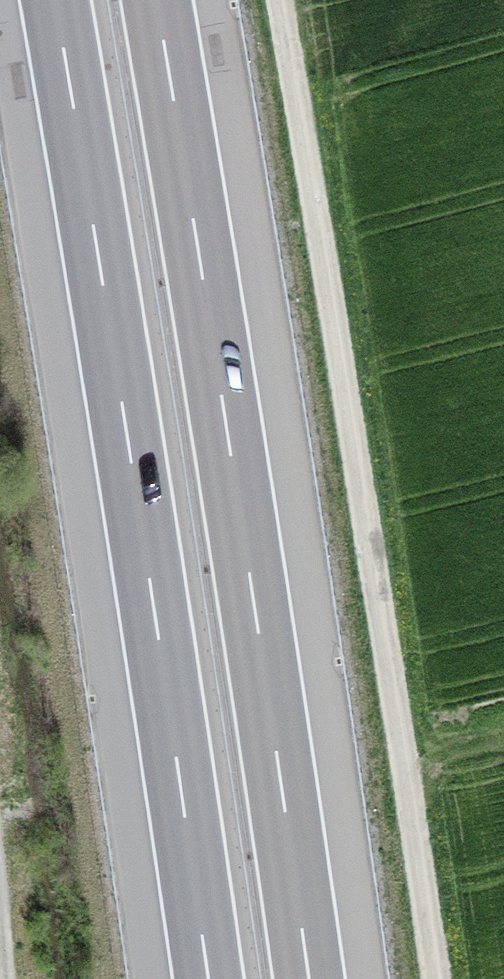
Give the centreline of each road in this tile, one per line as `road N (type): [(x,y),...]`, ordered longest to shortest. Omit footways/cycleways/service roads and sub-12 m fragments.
road 1 (track): [(436,978),(280,0)]
road 2 (motorway): [(55,0),(209,978)]
road 3 (motorway): [(309,978),(156,0)]

